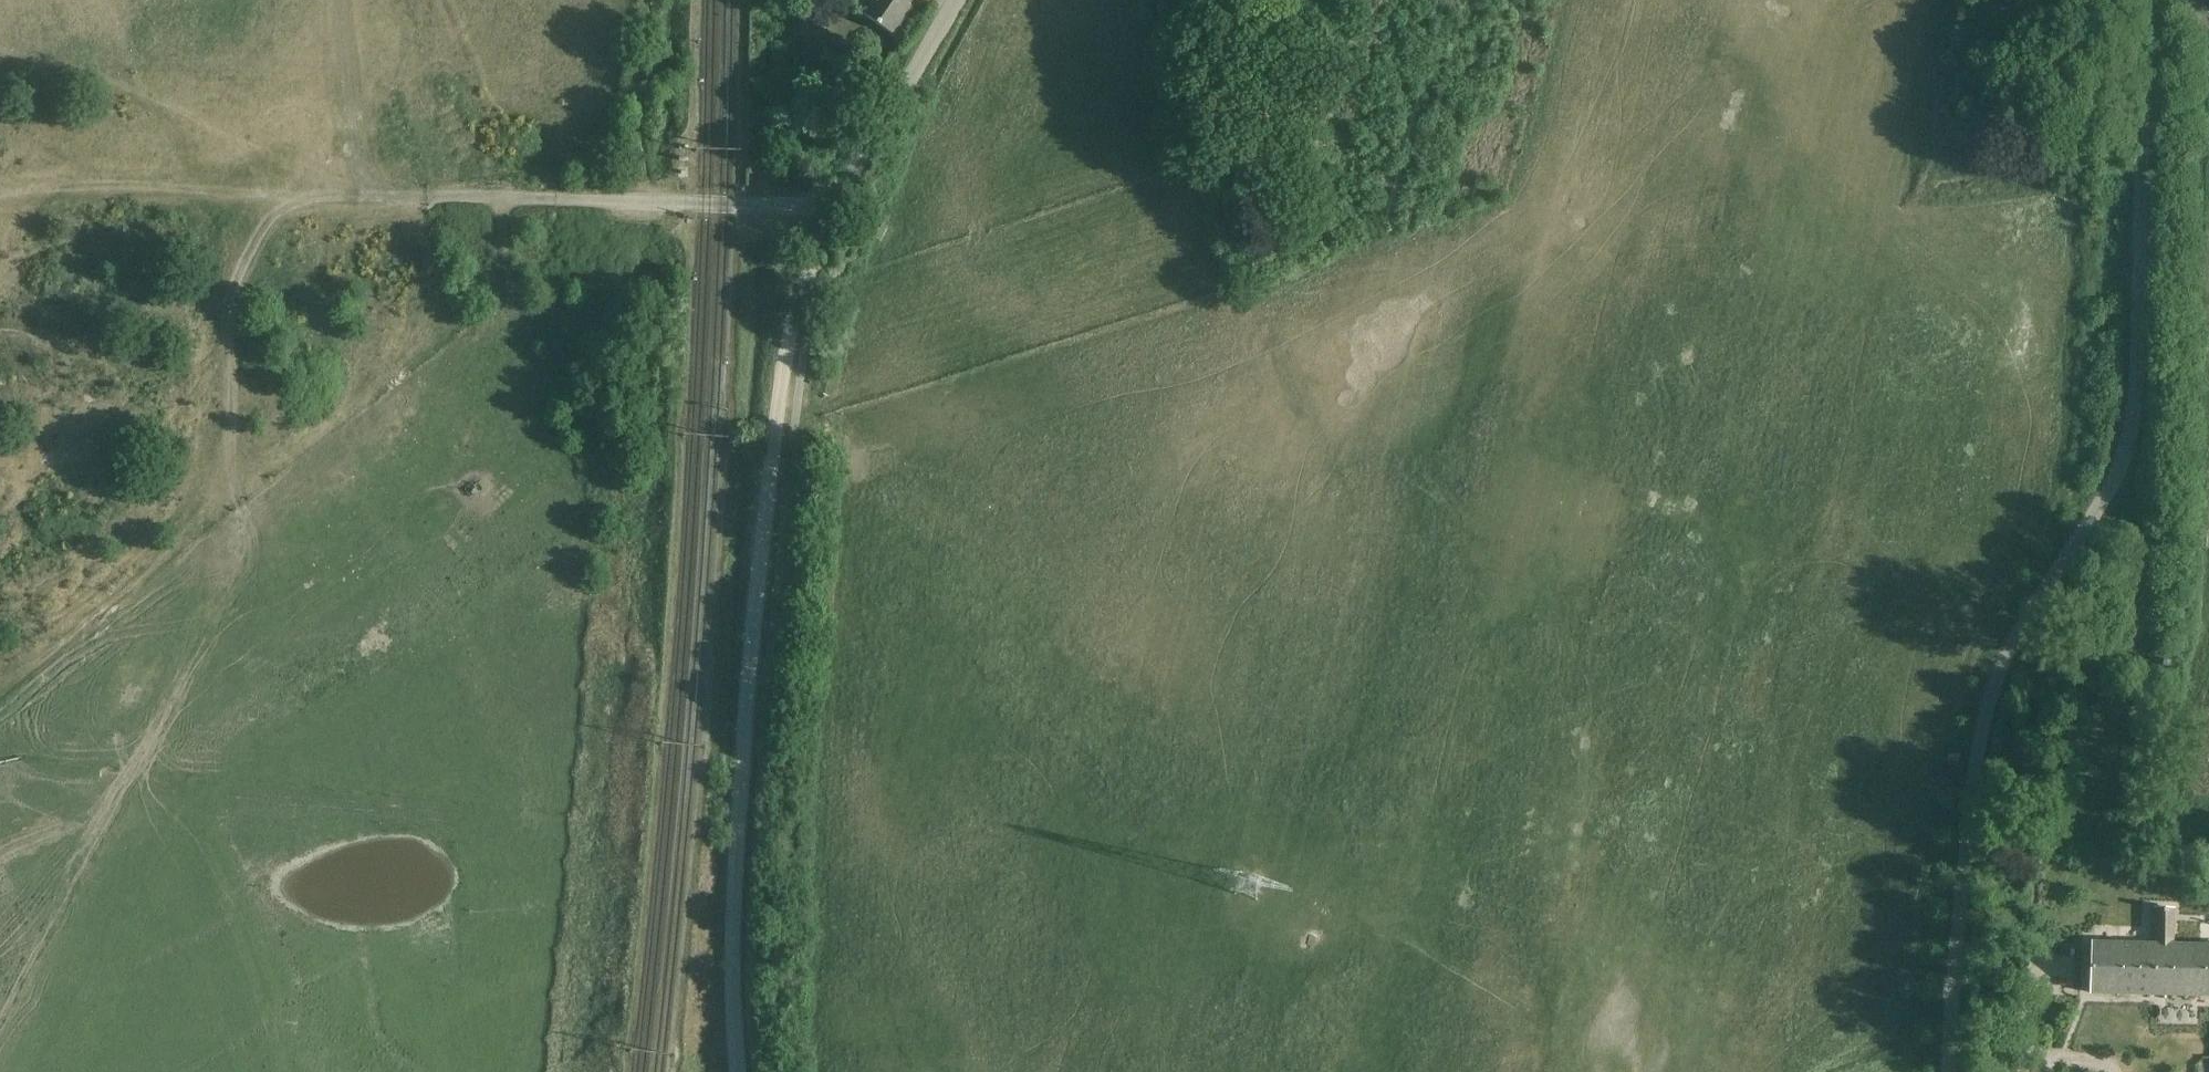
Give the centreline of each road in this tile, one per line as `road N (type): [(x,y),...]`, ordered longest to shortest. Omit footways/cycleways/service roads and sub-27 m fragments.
road 1 (unclassified): [(740,1071),(731,1008),(736,884),(783,356),(825,216),(957,0)]
road 2 (unclassified): [(1939,1071),(1977,721),(2012,628),(2107,477),(2133,354),(2137,0)]

